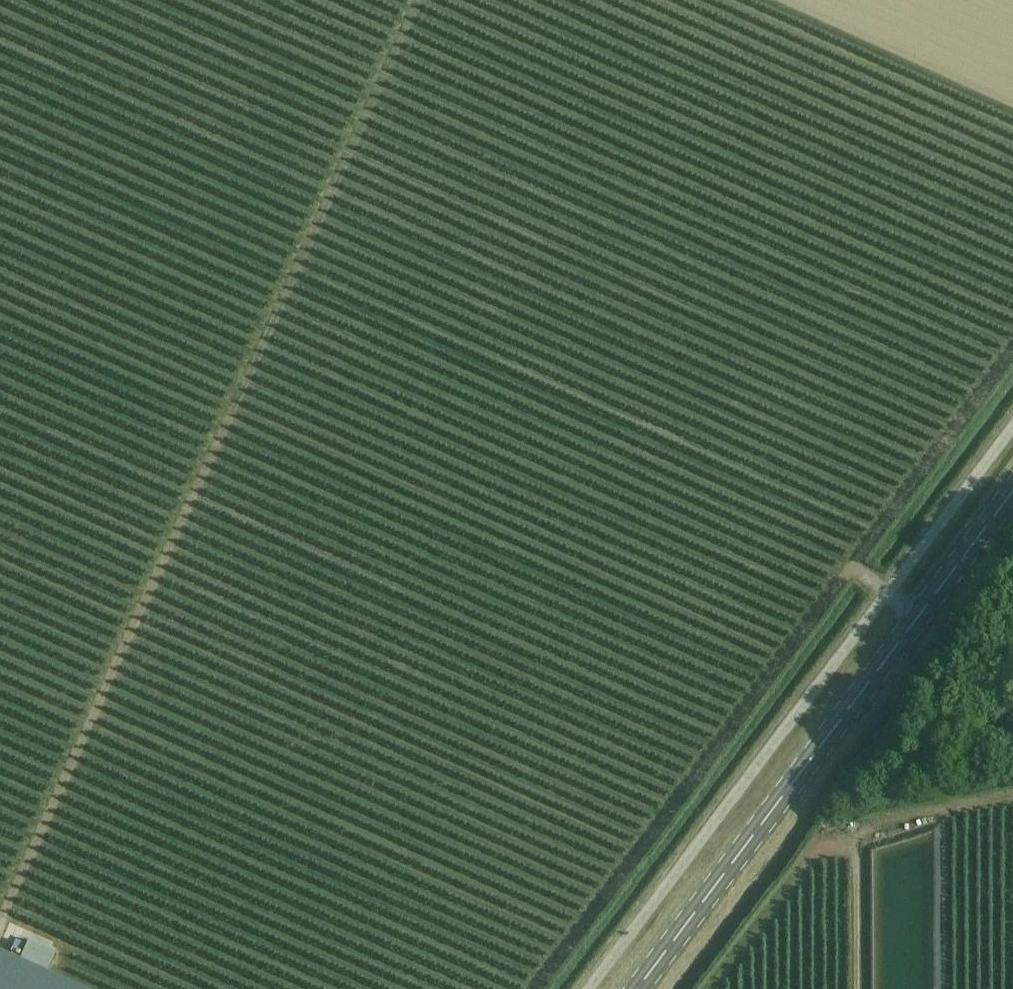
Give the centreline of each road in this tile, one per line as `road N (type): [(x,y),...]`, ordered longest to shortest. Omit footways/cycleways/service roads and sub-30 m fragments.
road 1 (secondary): [(640,988),(1012,499)]

